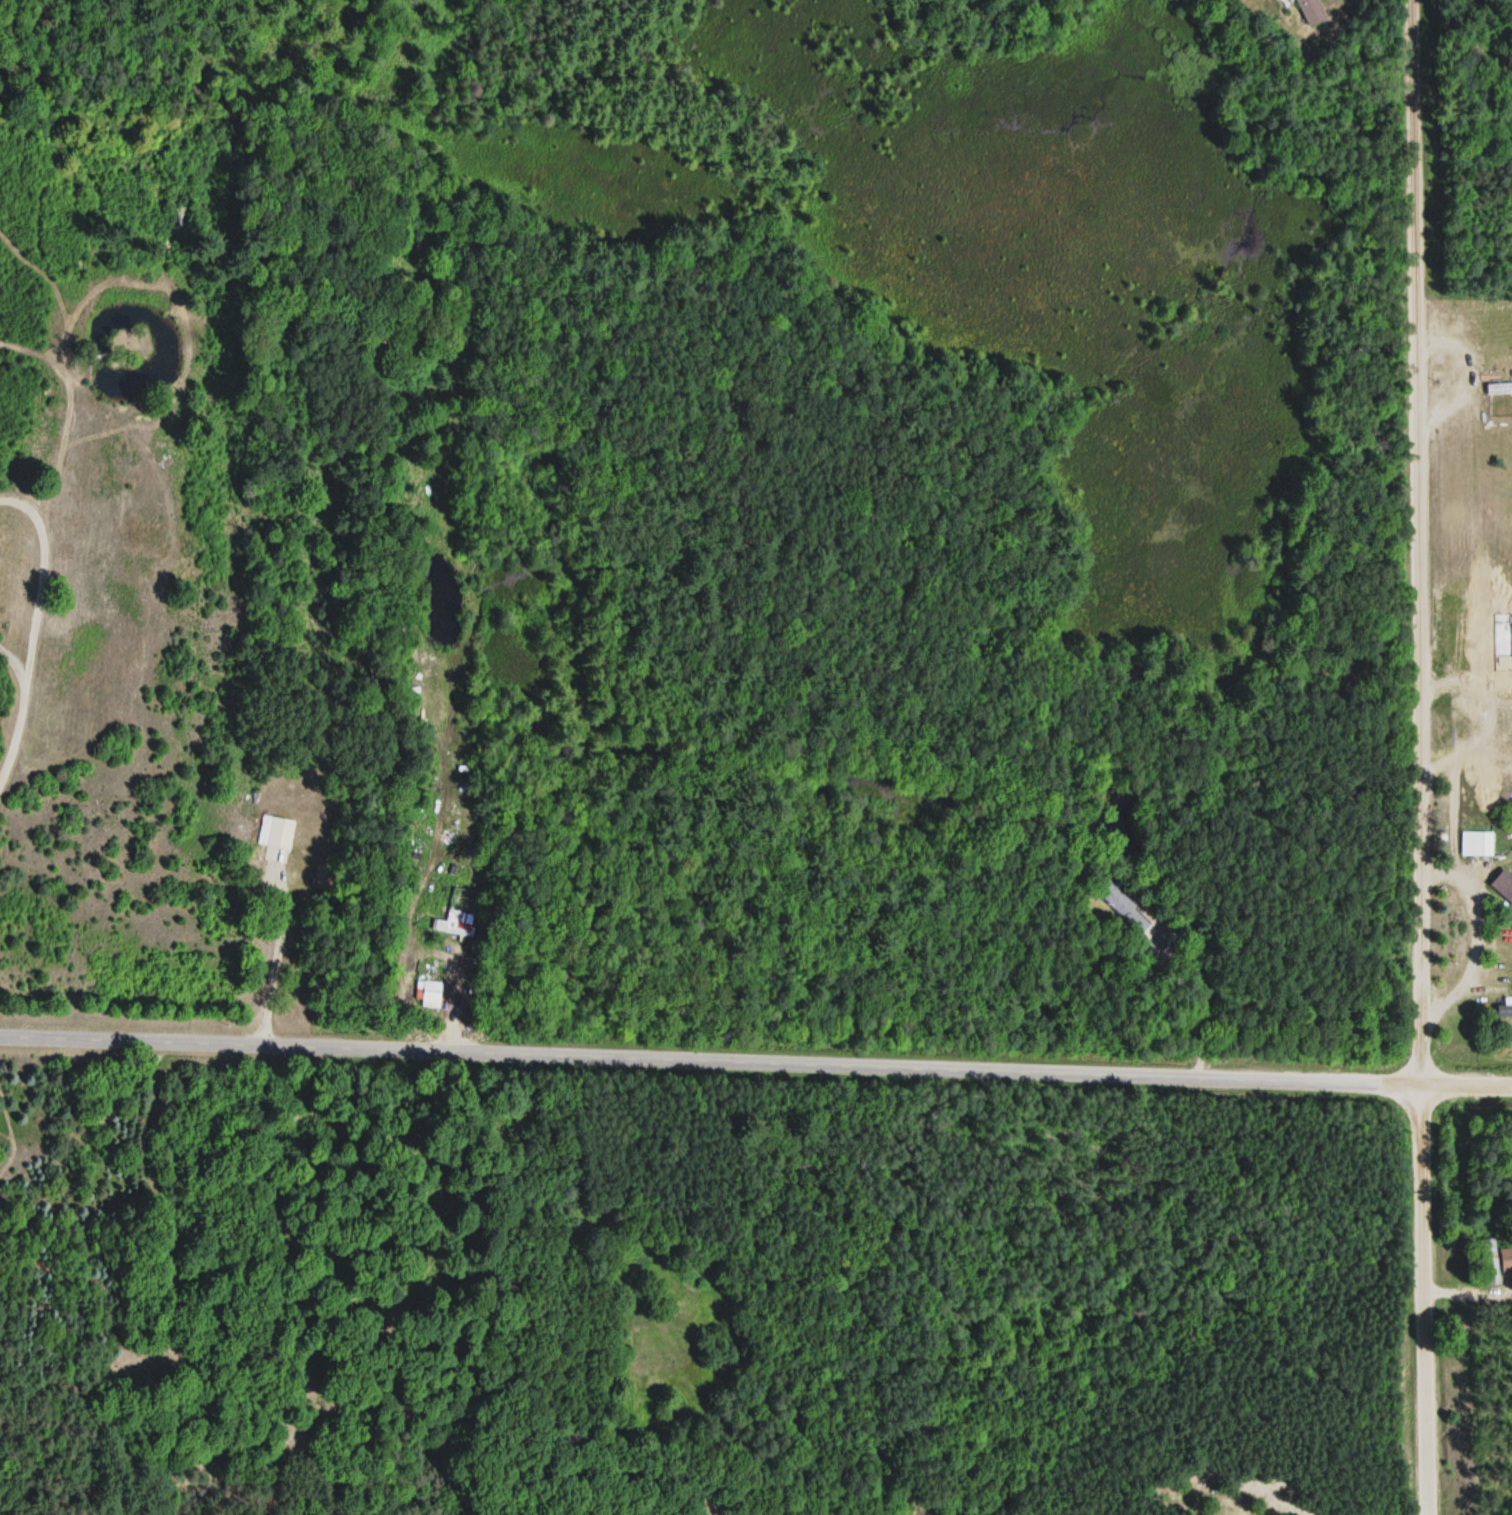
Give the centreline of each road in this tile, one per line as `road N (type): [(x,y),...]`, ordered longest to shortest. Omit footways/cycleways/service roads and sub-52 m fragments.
road 1 (residential): [(1419,1083),(0,1035)]
road 2 (residential): [(1419,1083),(1409,0)]
road 3 (residential): [(1428,1514),(1419,1083)]

